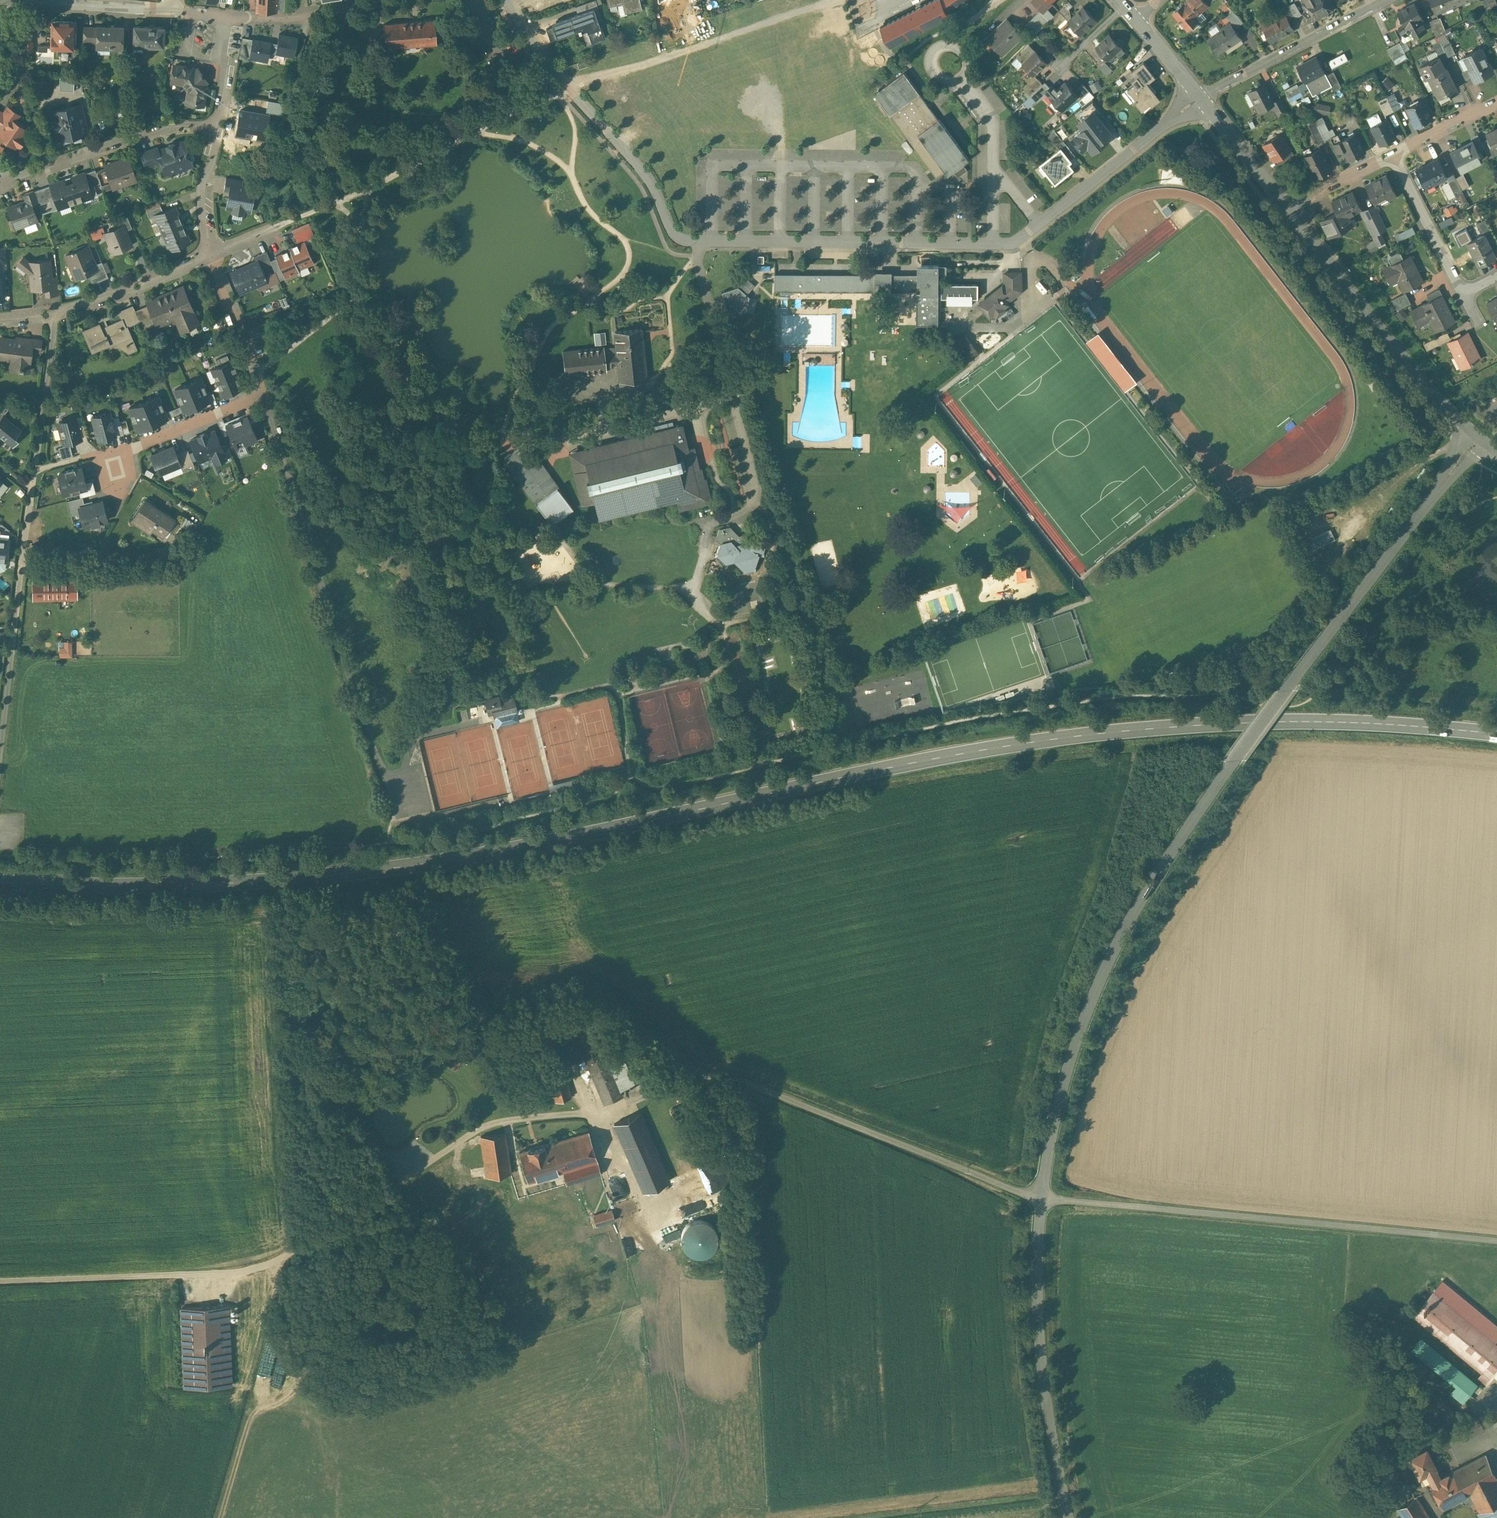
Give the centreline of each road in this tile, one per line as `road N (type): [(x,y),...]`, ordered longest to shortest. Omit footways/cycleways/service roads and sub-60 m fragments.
road 1 (secondary): [(1496,733),(1309,722),(1102,732),(368,872),(168,886),(0,884)]
road 2 (unclassified): [(1231,761),(1113,948),(1065,1077),(1039,1194)]
road 3 (unclassified): [(1039,1194),(1496,1240)]
road 4 (residential): [(263,393),(370,739),(386,780),(405,790)]
road 5 (residential): [(1477,435),(1231,761)]
road 6 (unclassified): [(1039,1194),(1040,1347),(1066,1517)]
road 7 (residential): [(699,241),(671,229),(650,180),(508,0)]
road 8 (tertiary): [(1288,208),(1431,390),(1477,435)]
road 9 (residential): [(993,242),(699,241)]
road 10 (residential): [(0,747),(31,492)]
road 11 (residential): [(0,186),(166,125),(215,129)]
road 12 (residential): [(1384,0),(1199,96)]
road 13 (residential): [(1199,96),(1039,223)]
road 14 (residential): [(31,492),(54,313)]
road 15 (residential): [(782,564),(756,497),(733,397)]
road 16 (residential): [(733,397),(565,439)]
road 17 (residential): [(210,253),(54,313)]
road 18 (residential): [(111,454),(263,393)]
road 19 (residential): [(168,11),(5,0)]
road 20 (residential): [(733,397),(699,241)]
road 21 (residential): [(1394,153),(1463,294)]
road 22 (residential): [(376,0),(329,14),(224,16)]
road 23 (residential): [(210,253),(263,393)]
road 24 (tertiary): [(1199,96),(1288,208)]
road 25 (residential): [(215,129),(200,200),(210,253)]
road 26 (residential): [(994,170),(993,122),(945,66)]
road 27 (residential): [(478,721),(416,735),(405,790)]

